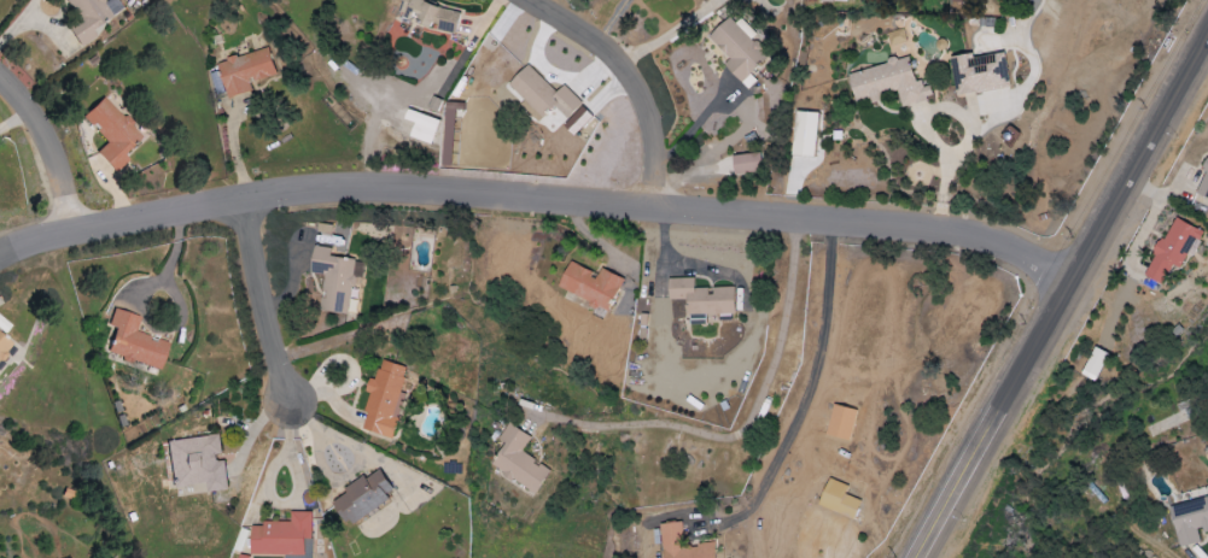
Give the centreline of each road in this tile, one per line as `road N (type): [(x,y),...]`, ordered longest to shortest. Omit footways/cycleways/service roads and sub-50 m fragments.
road 1 (residential): [(1074,280),(1023,251),(946,227),(316,186),(0,261)]
road 2 (secondary): [(1207,31),(913,557)]
road 3 (residential): [(654,206),(653,123),(634,75),(609,45),(540,0)]
road 4 (residential): [(235,202),(265,331),(292,395)]
road 5 (residential): [(75,237),(45,142),(0,76)]

